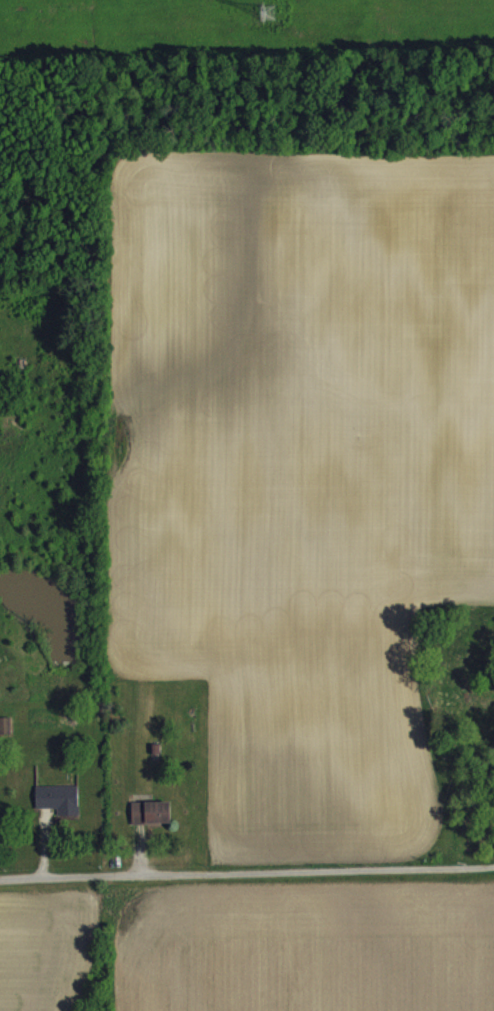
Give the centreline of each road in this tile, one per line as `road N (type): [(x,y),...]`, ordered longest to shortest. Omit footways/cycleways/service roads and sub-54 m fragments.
road 1 (residential): [(0,879),(493,867)]

